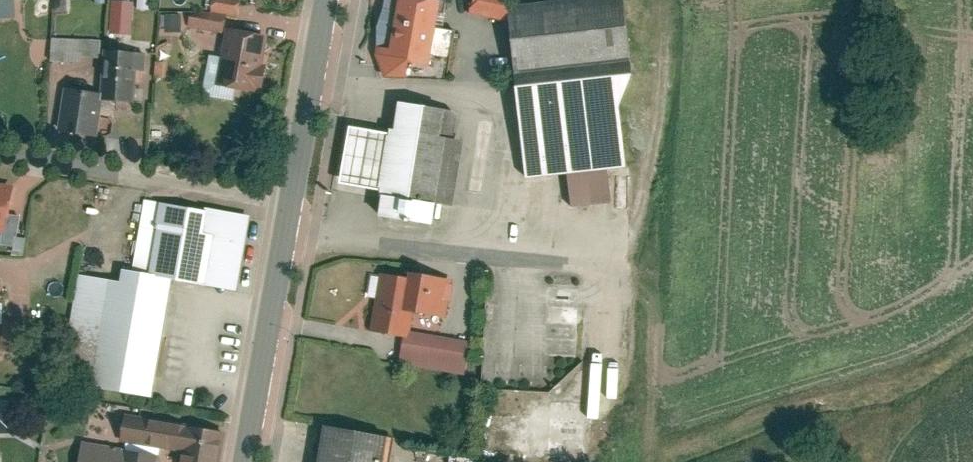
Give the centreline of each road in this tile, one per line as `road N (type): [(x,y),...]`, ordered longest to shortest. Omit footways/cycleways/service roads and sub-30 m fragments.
road 1 (residential): [(0,150),(294,198)]
road 2 (secondary): [(244,461),(294,198)]
road 3 (secondary): [(294,198),(327,0)]

